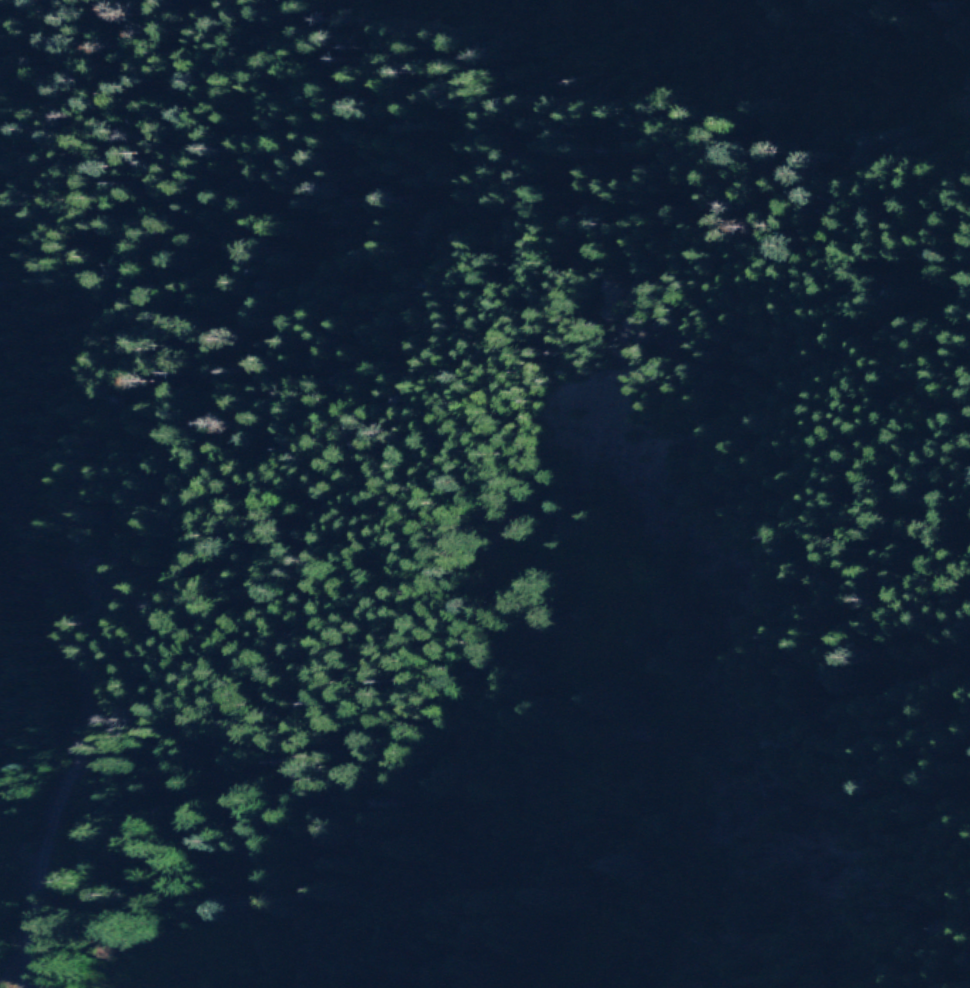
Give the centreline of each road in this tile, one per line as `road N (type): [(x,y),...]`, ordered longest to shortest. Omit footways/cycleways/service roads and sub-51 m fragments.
road 1 (residential): [(0,610),(37,748),(21,987)]

